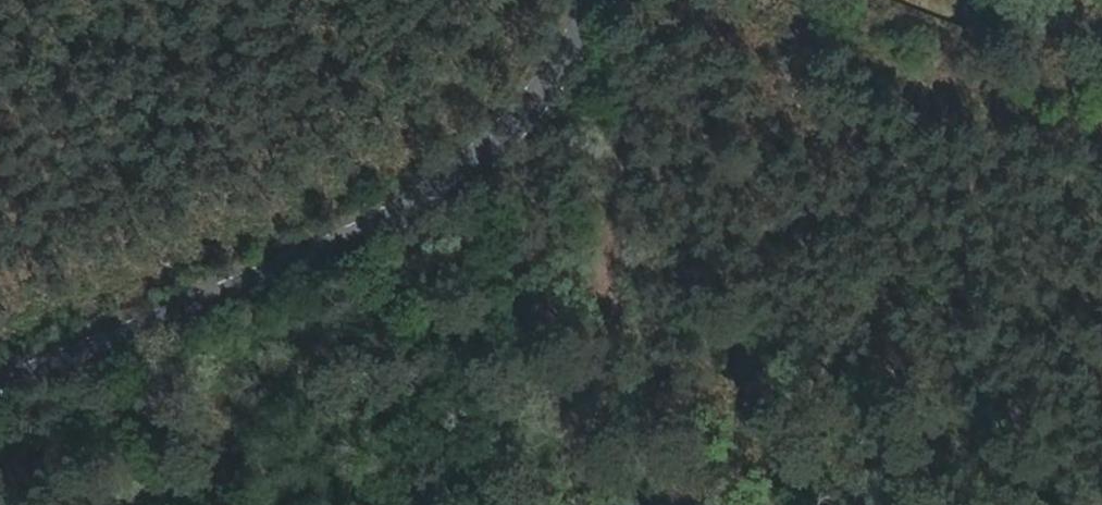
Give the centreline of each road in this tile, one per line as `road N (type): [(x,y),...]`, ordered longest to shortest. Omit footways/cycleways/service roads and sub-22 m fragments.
road 1 (secondary): [(598,0),(541,97),(507,136),(413,205),(343,243),(0,389)]
road 2 (track): [(1101,119),(740,0)]

